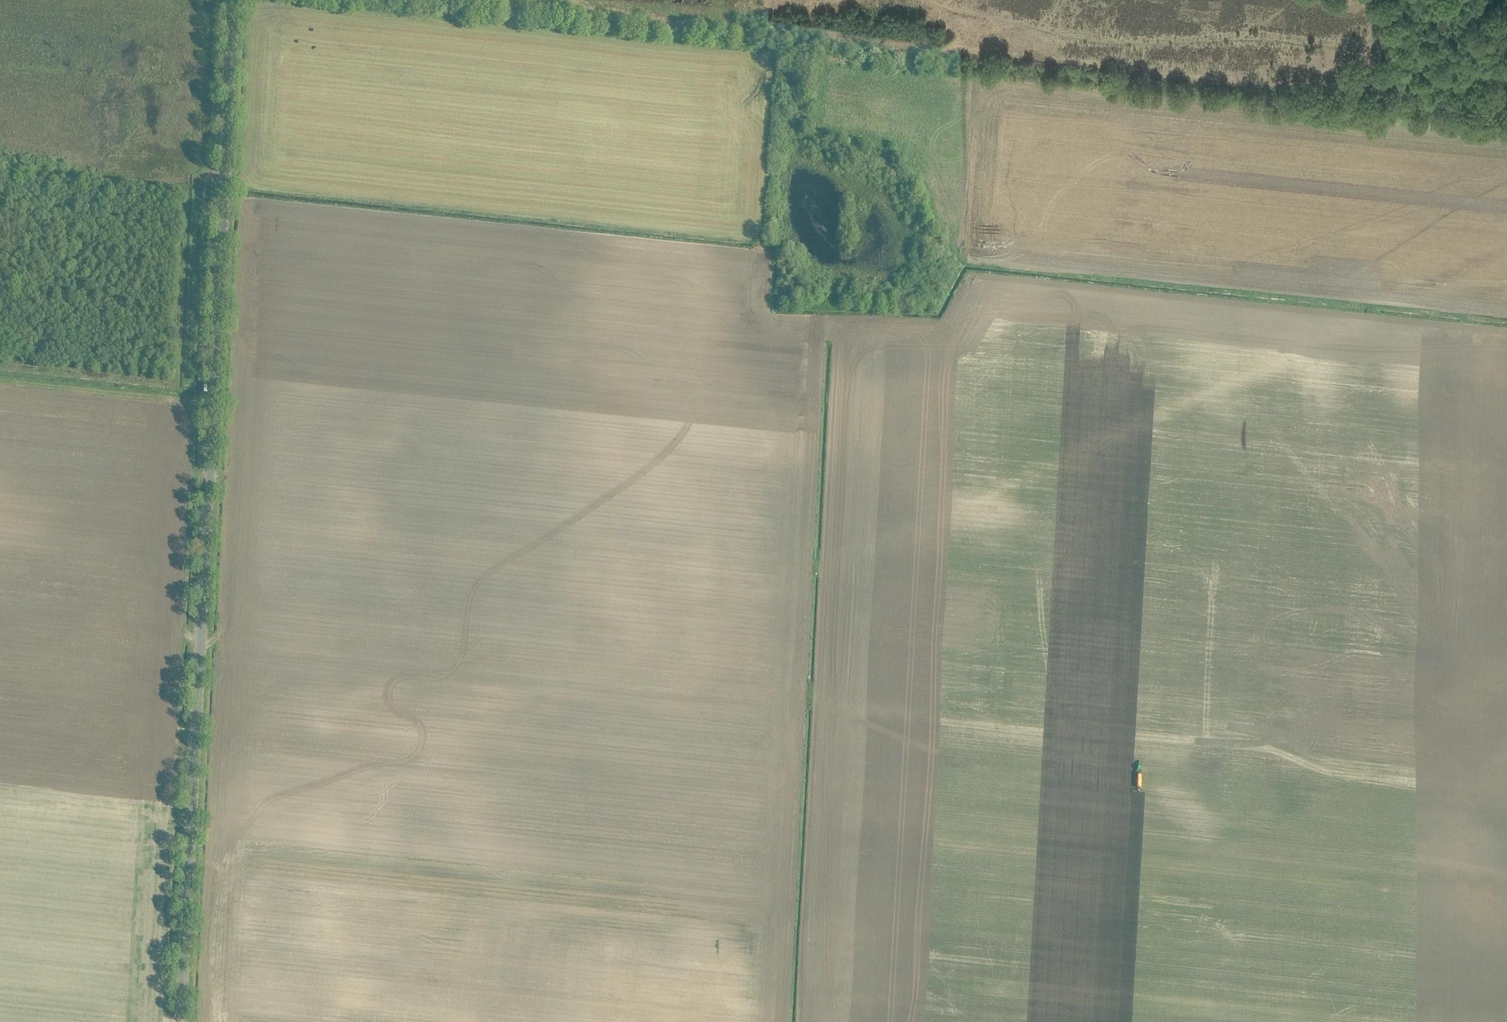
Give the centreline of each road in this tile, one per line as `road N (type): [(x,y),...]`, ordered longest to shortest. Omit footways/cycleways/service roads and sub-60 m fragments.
road 1 (unclassified): [(180,1021),(234,0)]
road 2 (track): [(213,393),(0,368)]

